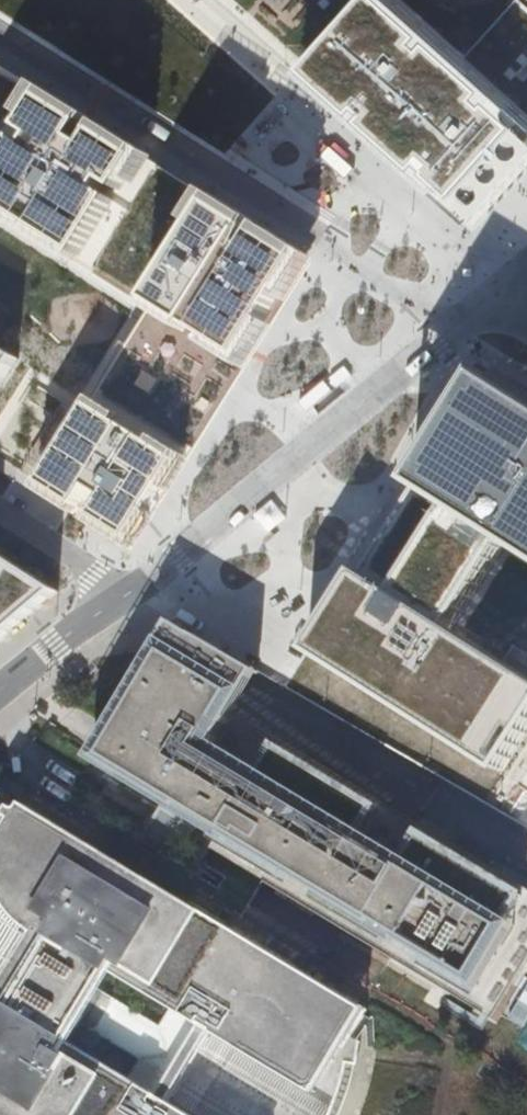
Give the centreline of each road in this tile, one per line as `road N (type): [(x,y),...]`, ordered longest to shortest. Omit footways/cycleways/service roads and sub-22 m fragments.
road 1 (residential): [(460,322),(0,35)]
road 2 (secondary): [(460,322),(128,590)]
road 3 (secondary): [(128,590),(0,692)]
road 4 (residential): [(0,510),(128,590)]

